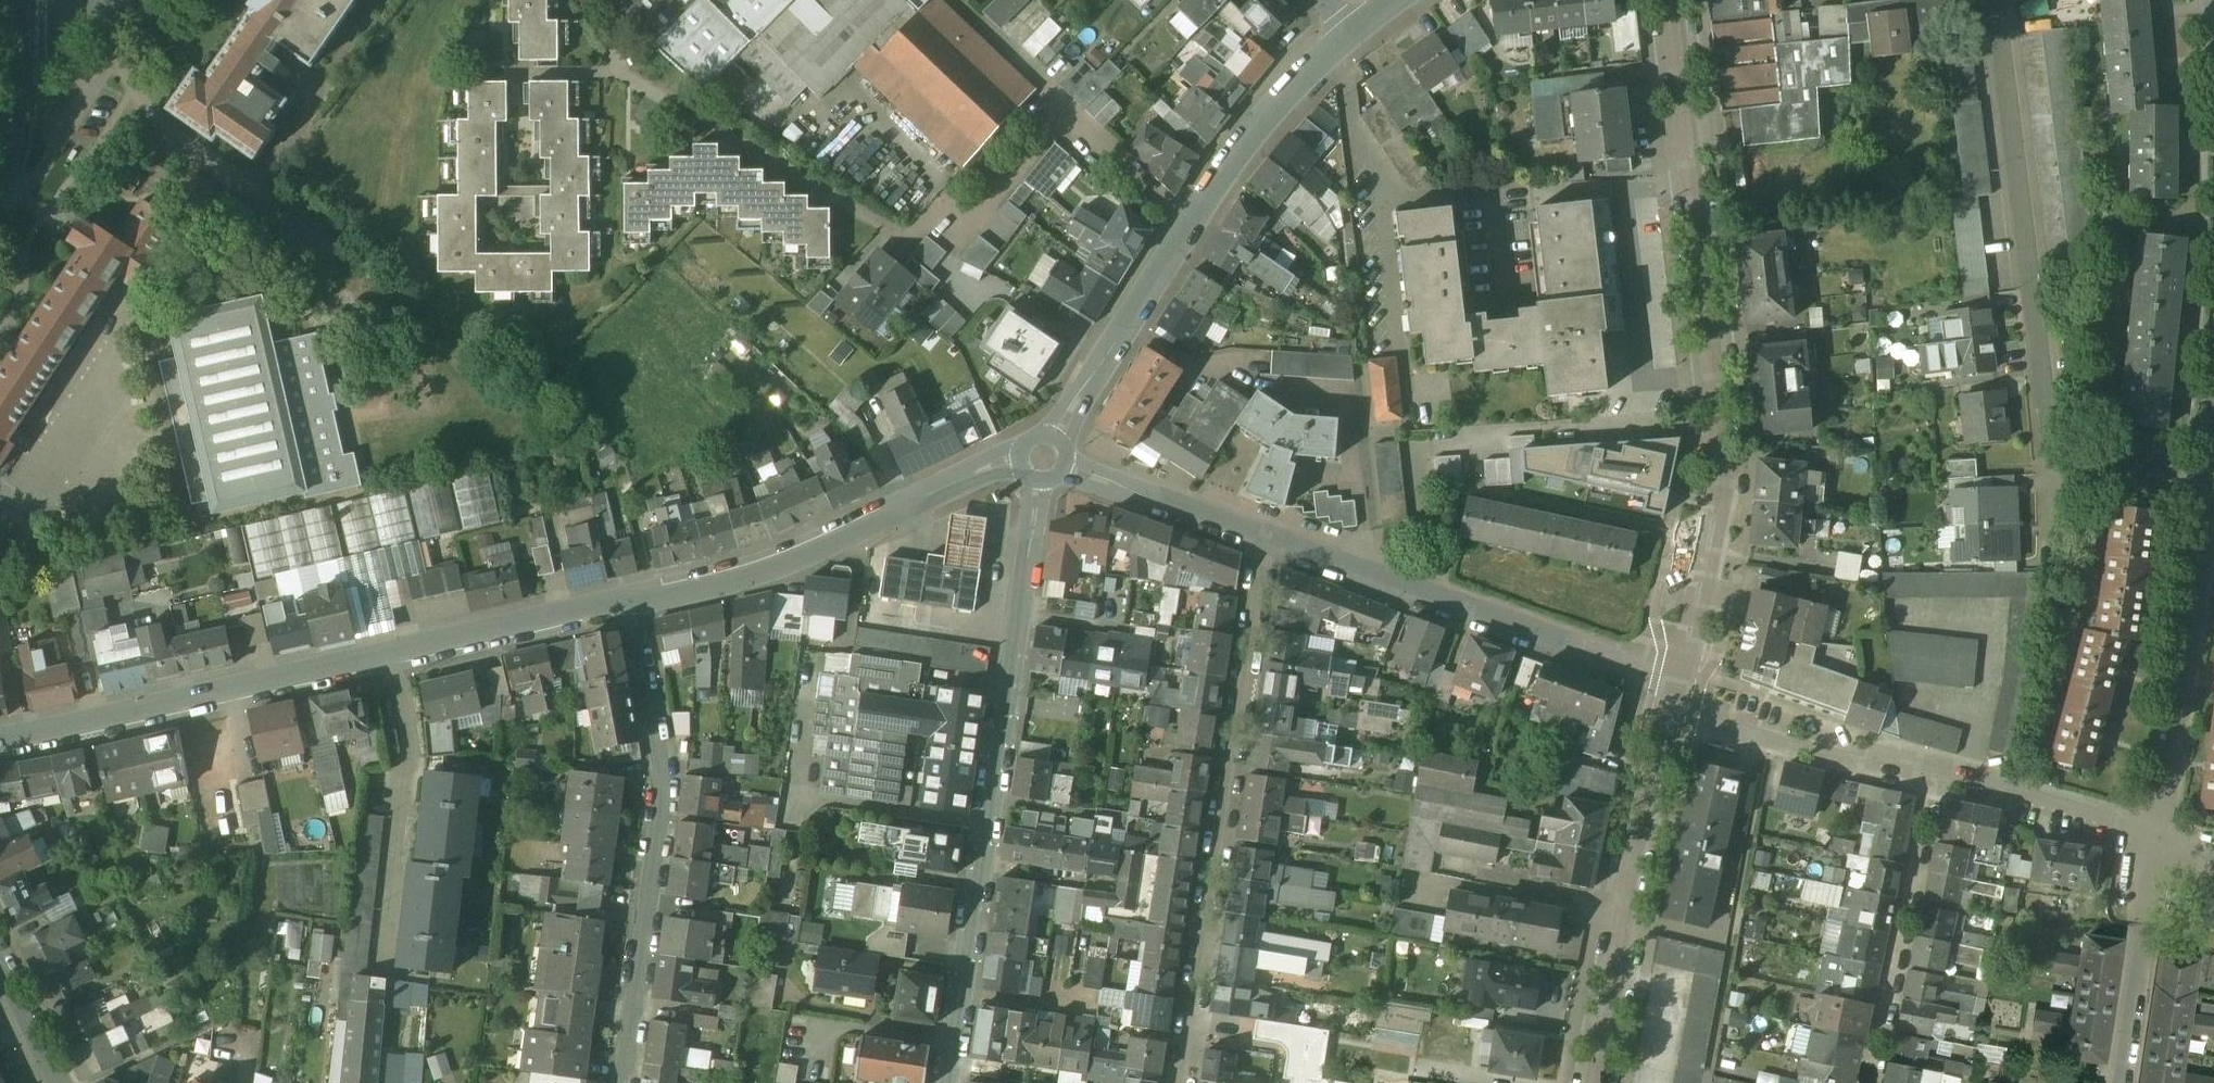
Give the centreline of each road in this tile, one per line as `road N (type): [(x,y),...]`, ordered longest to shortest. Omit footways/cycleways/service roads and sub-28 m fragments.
road 1 (residential): [(1685,686),(1720,404),(1671,0)]
road 2 (residential): [(0,739),(634,600)]
road 3 (residential): [(2208,491),(2089,469),(2059,446),(2045,407),(1999,0)]
road 4 (residential): [(1039,483),(948,1082)]
road 5 (residential): [(1262,531),(1177,1082)]
road 6 (residential): [(1353,26),(1271,109),(1227,168),(1055,438)]
road 7 (residential): [(634,600),(663,778),(624,1082)]
road 8 (residential): [(1262,531),(1685,686)]
road 9 (residential): [(634,600),(786,564),(1018,459)]
road 10 (residential): [(1606,1082),(1685,686)]
road 11 (residential): [(2208,491),(2157,840)]
road 12 (residential): [(1871,1082),(1935,773)]
road 13 (residential): [(1685,686),(1935,773)]
road 14 (residential): [(2157,840),(2122,1082)]
road 15 (residential): [(1935,773),(2157,840)]
road 16 (residential): [(1065,468),(1262,531)]
road 17 (tertiary): [(23,7),(0,169)]
road 18 (residential): [(0,955),(59,1082)]

